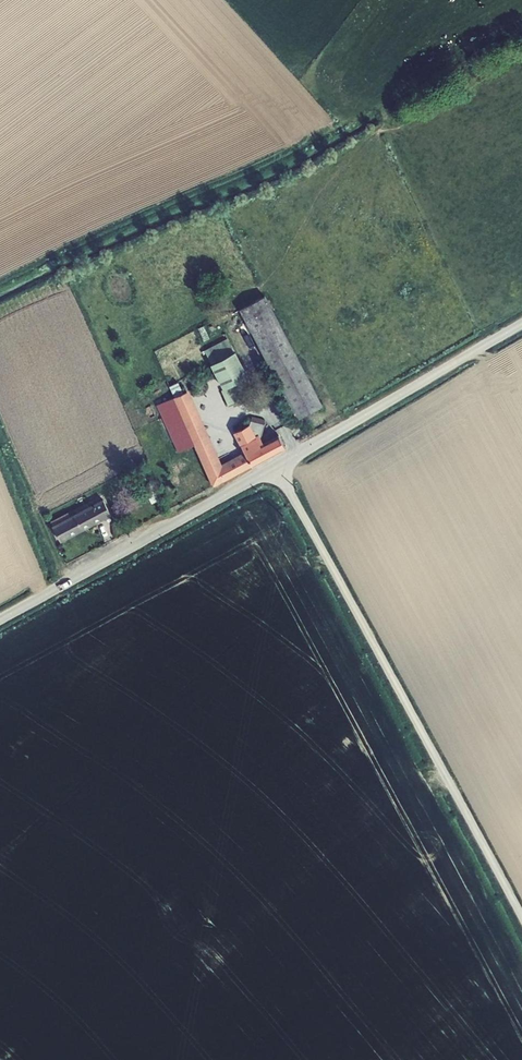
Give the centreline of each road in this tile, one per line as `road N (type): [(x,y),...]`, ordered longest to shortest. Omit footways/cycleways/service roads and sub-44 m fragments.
road 1 (unclassified): [(521,916),(275,466)]
road 2 (unclassified): [(0,618),(275,466)]
road 3 (unclassified): [(275,466),(521,322)]

